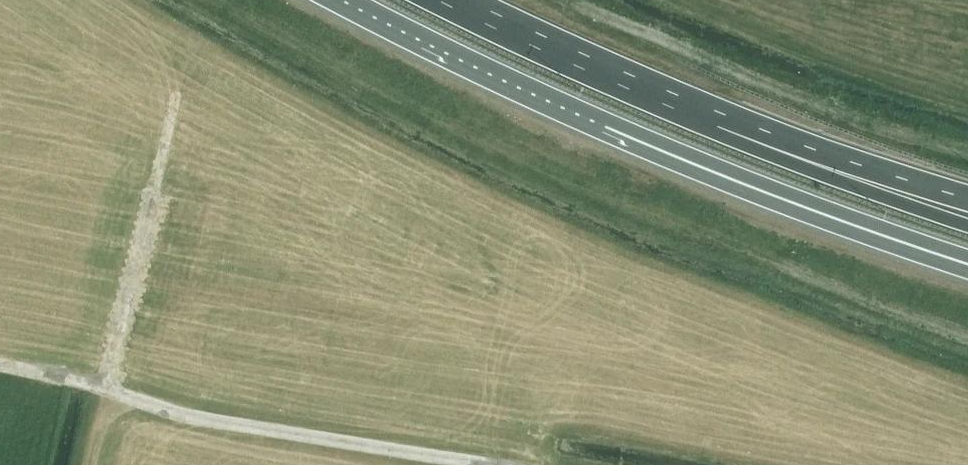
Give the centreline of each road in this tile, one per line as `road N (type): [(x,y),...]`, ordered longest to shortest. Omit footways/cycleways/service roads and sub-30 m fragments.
road 1 (trunk): [(340,0),(606,127),(967,263)]
road 2 (track): [(0,365),(196,417),(487,464)]
road 3 (trunk): [(718,131),(442,0)]
road 4 (trunk): [(967,226),(718,131)]
road 5 (trunk): [(967,200),(718,131)]

